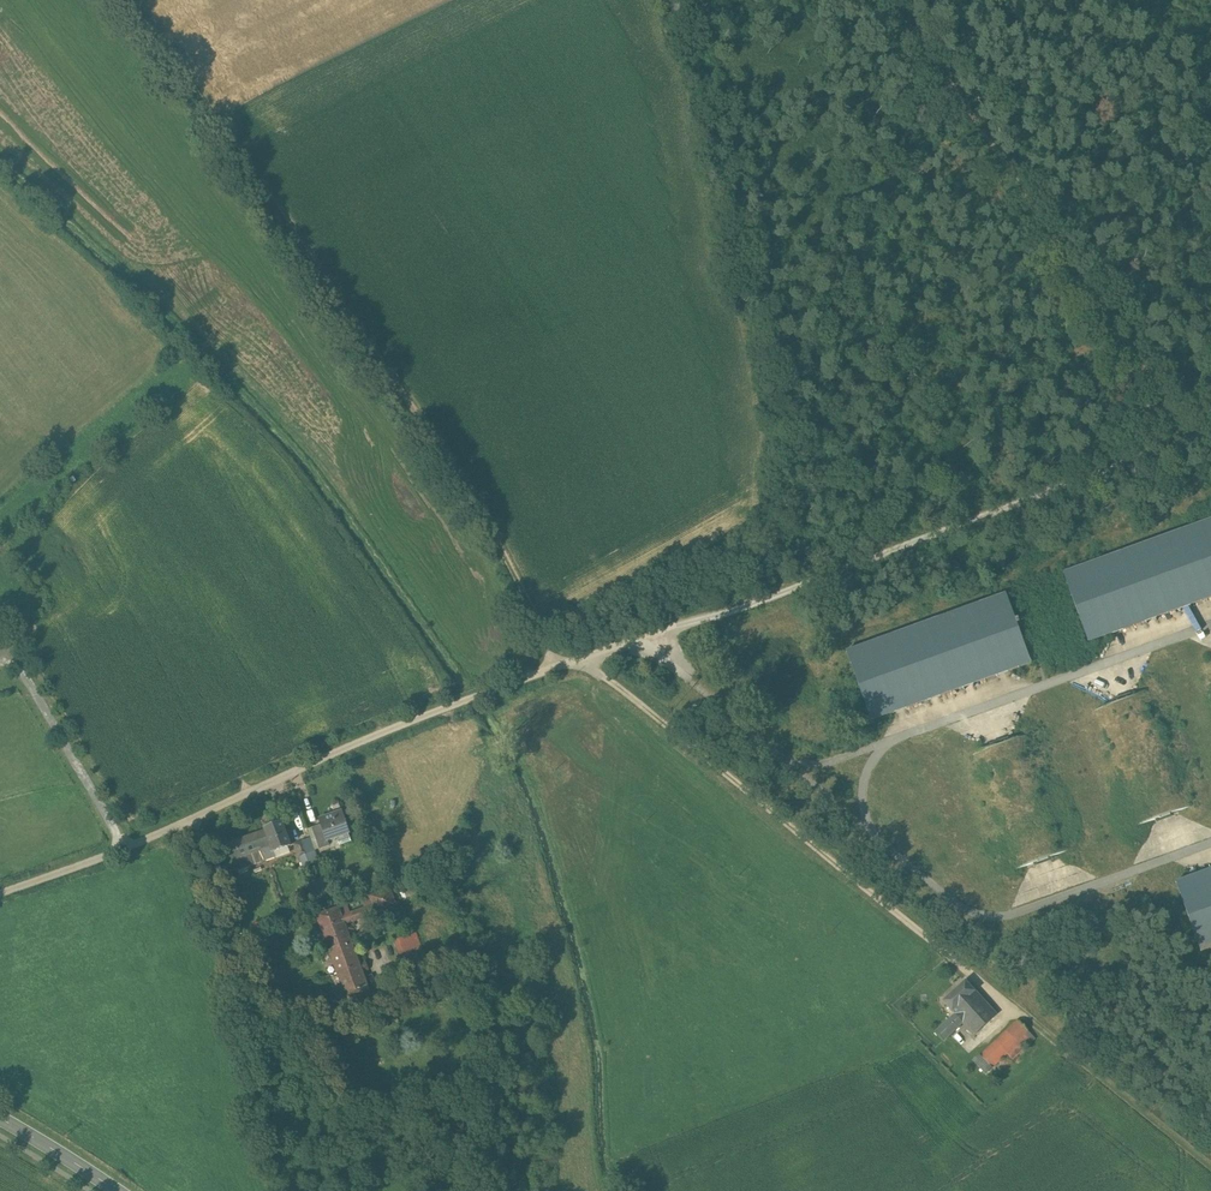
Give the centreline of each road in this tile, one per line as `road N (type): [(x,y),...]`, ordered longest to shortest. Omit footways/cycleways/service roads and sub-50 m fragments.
road 1 (track): [(554,666),(479,505),(299,232),(118,0)]
road 2 (residential): [(682,625),(554,666),(175,828),(0,891)]
road 3 (track): [(1058,1038),(585,658)]
road 4 (track): [(1178,444),(879,0)]
road 5 (track): [(1178,444),(682,625)]
road 6 (tertiary): [(117,1190),(0,1118)]

